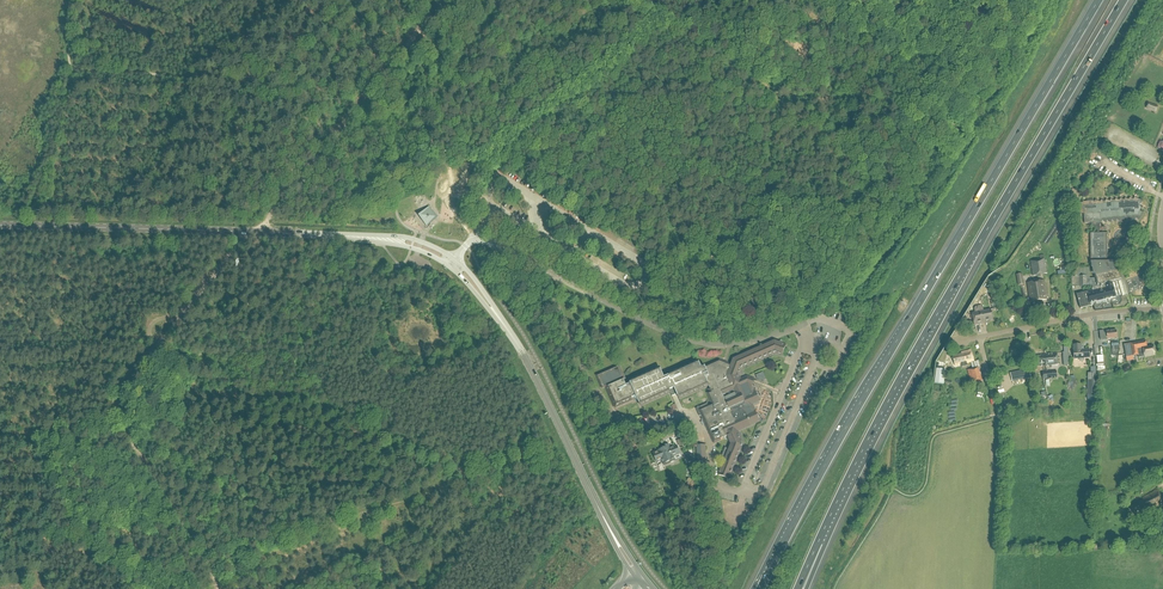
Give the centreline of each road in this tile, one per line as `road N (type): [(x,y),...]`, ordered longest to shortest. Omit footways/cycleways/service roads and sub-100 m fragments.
road 1 (motorway): [(1098,0),(767,577)]
road 2 (motorway): [(802,580),(909,364),(1124,0)]
road 3 (primary): [(348,237),(0,225)]
road 4 (track): [(444,0),(300,178)]
road 5 (primary): [(603,516),(499,319)]
road 6 (track): [(120,401),(132,442),(221,588)]
road 7 (primary): [(499,319),(471,275),(441,251),(402,237),(348,237)]
road 8 (residential): [(980,337),(1162,309)]
road 9 (primary): [(348,237),(434,257),(499,319)]
road 10 (track): [(221,588),(375,508)]

